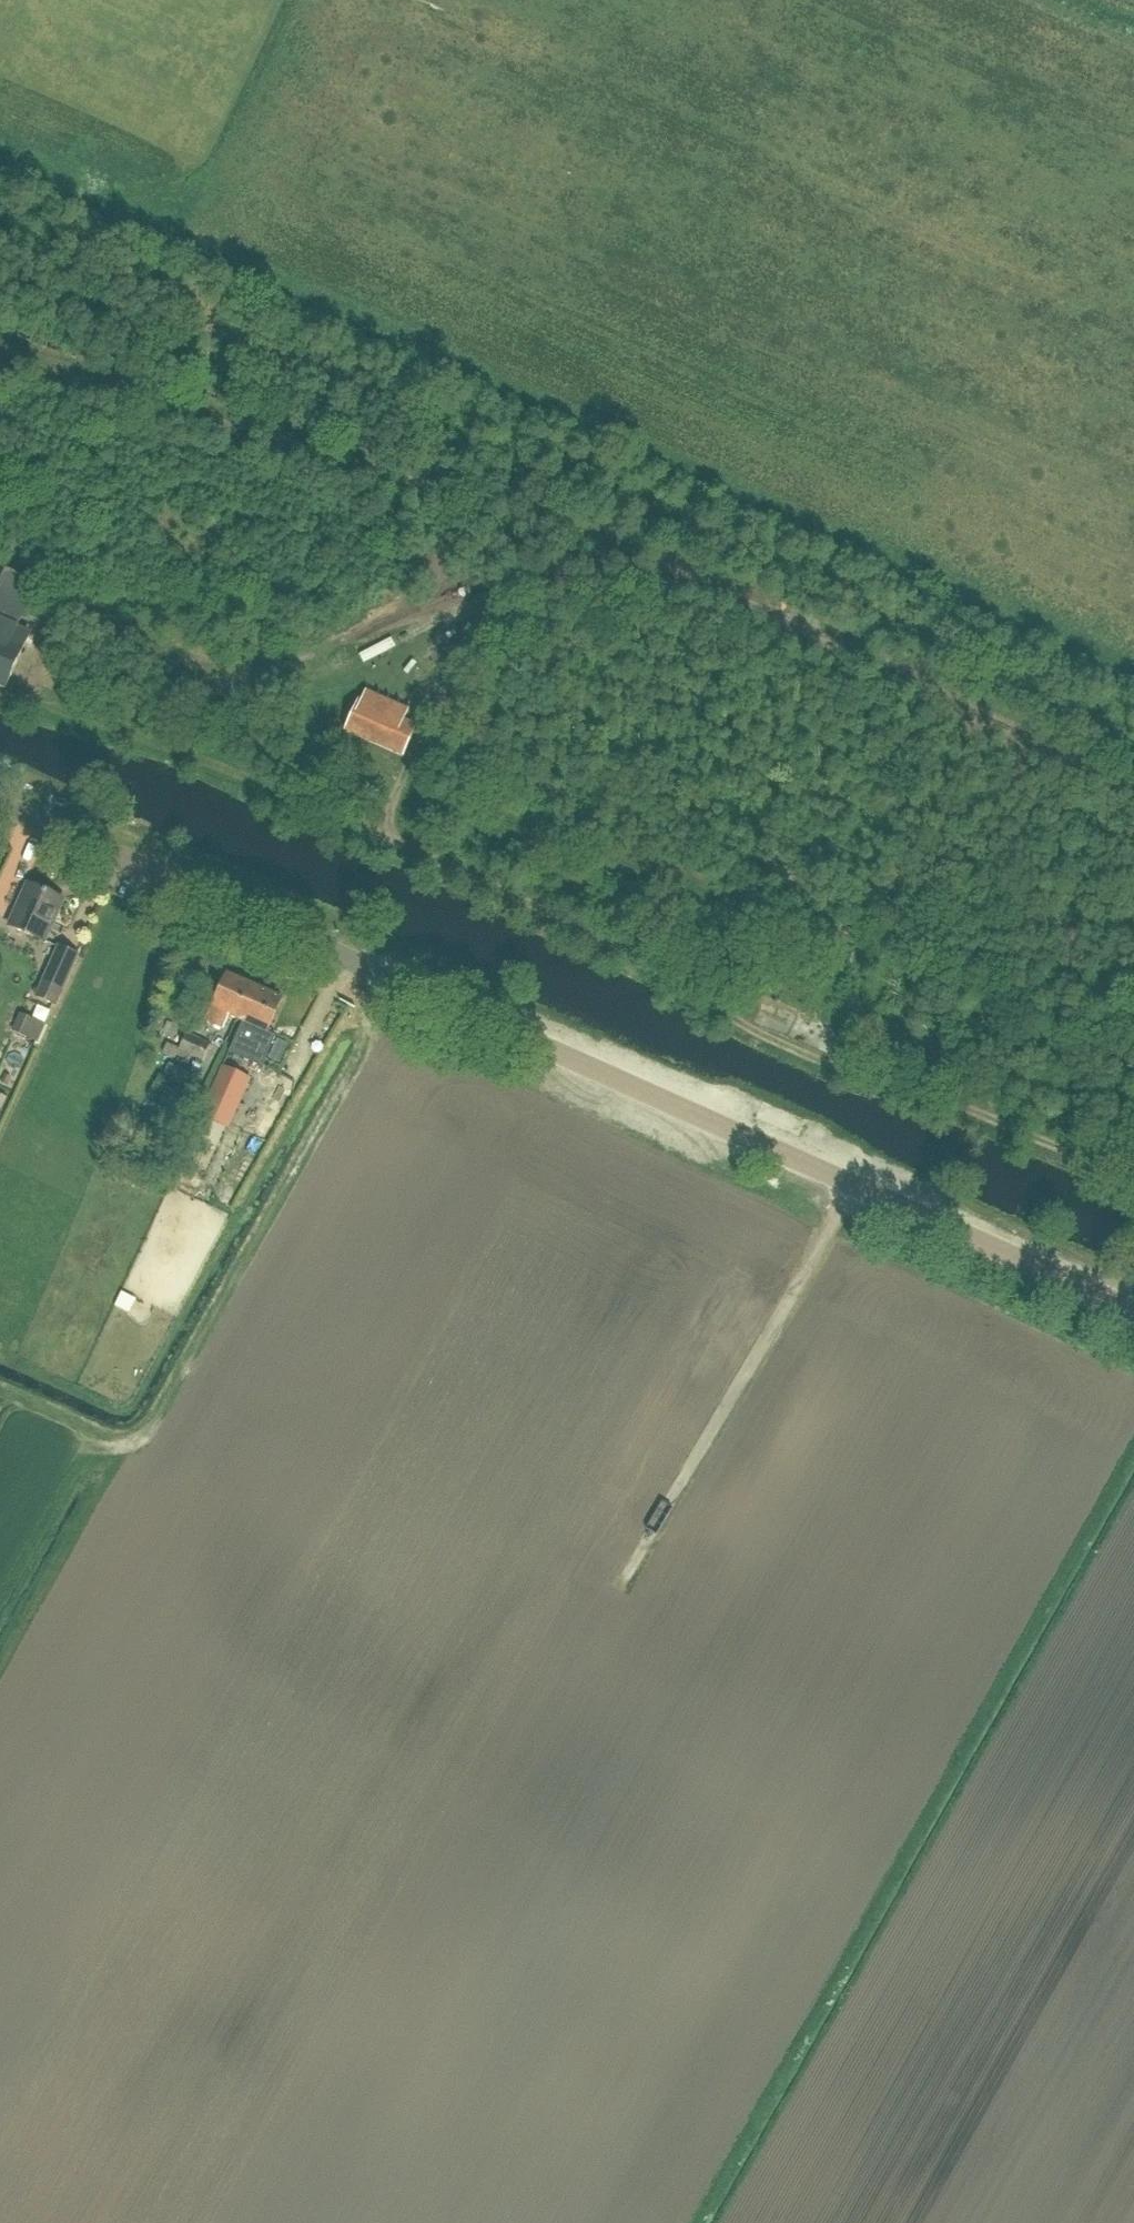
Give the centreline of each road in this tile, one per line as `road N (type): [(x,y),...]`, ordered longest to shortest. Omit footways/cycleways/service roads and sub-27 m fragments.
road 1 (tertiary): [(1133,1313),(0,803)]

